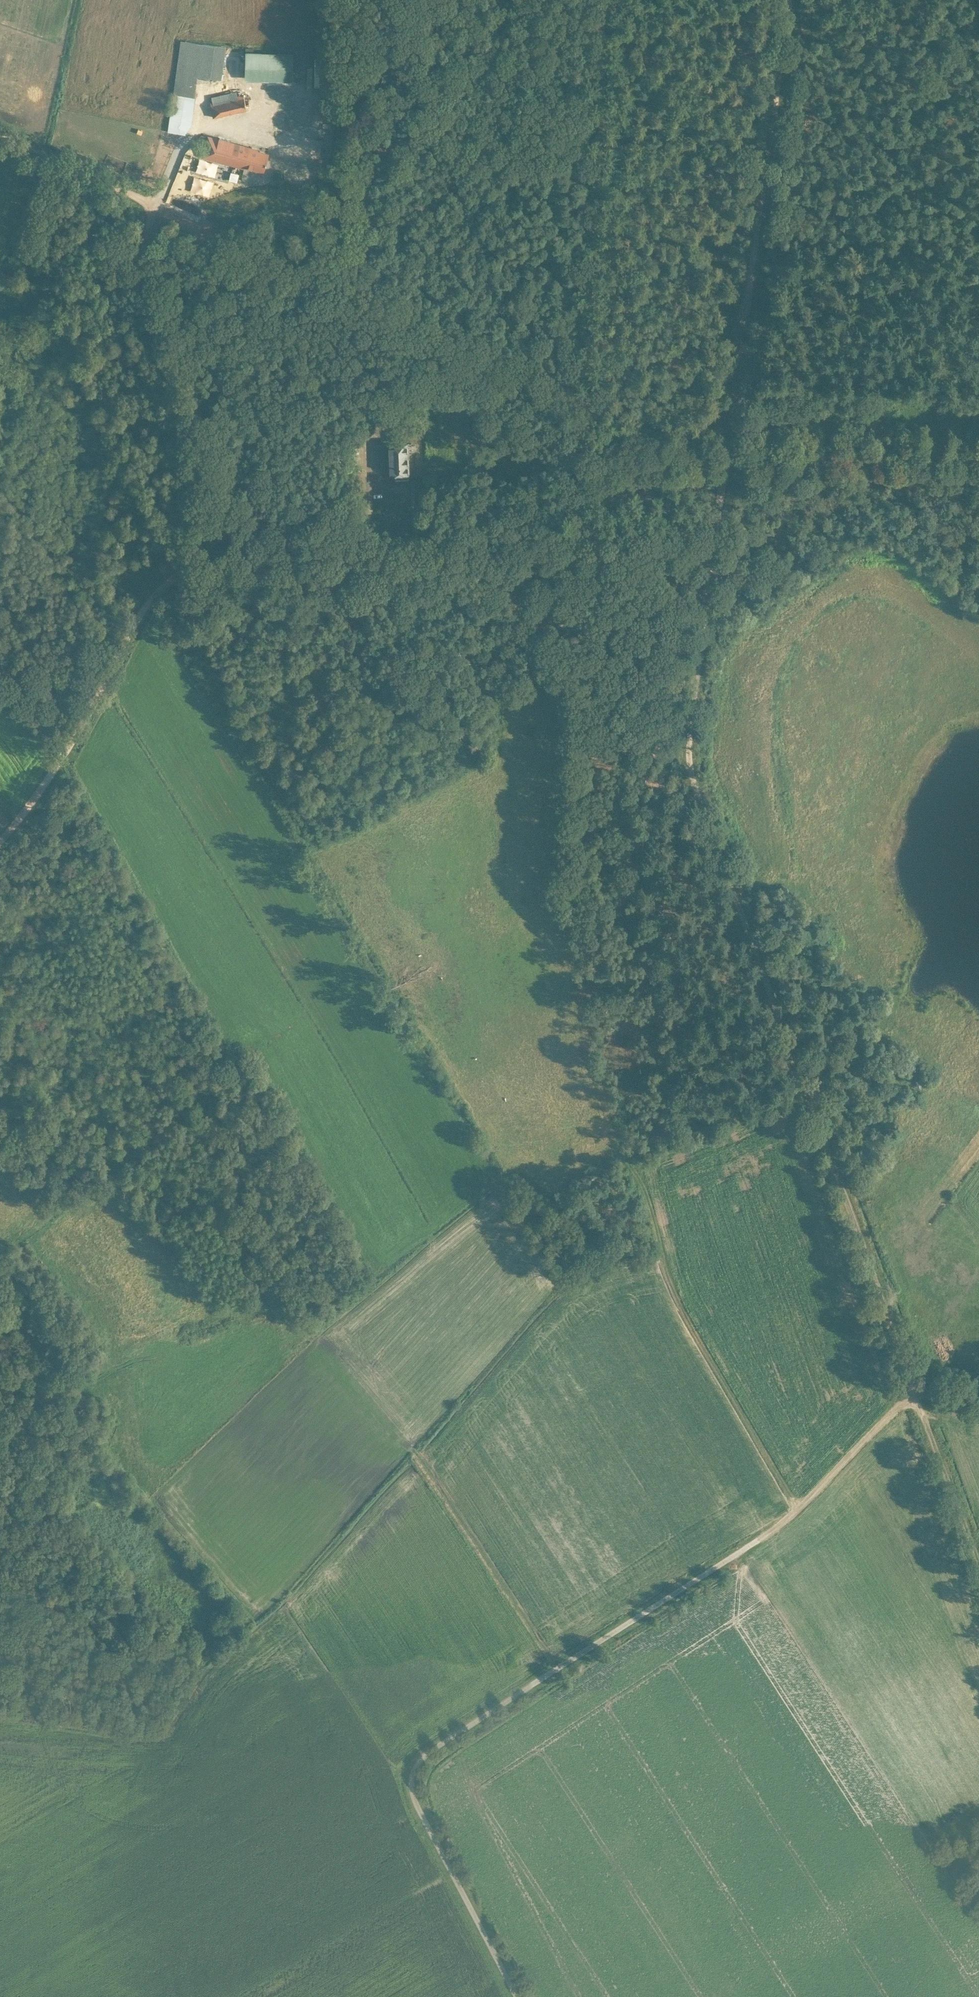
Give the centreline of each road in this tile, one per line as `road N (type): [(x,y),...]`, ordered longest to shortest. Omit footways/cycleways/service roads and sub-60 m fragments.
road 1 (track): [(787,0),(689,777),(916,1395)]
road 2 (track): [(0,136),(157,206),(145,255),(212,470),(189,559),(139,616),(76,737),(0,843)]
road 3 (track): [(517,1996),(413,1795),(422,1755),(766,1534),(916,1395)]
road 4 (track): [(157,206),(583,399)]
road 5 (track): [(181,569),(574,545)]
road 6 (track): [(978,1563),(916,1395)]

